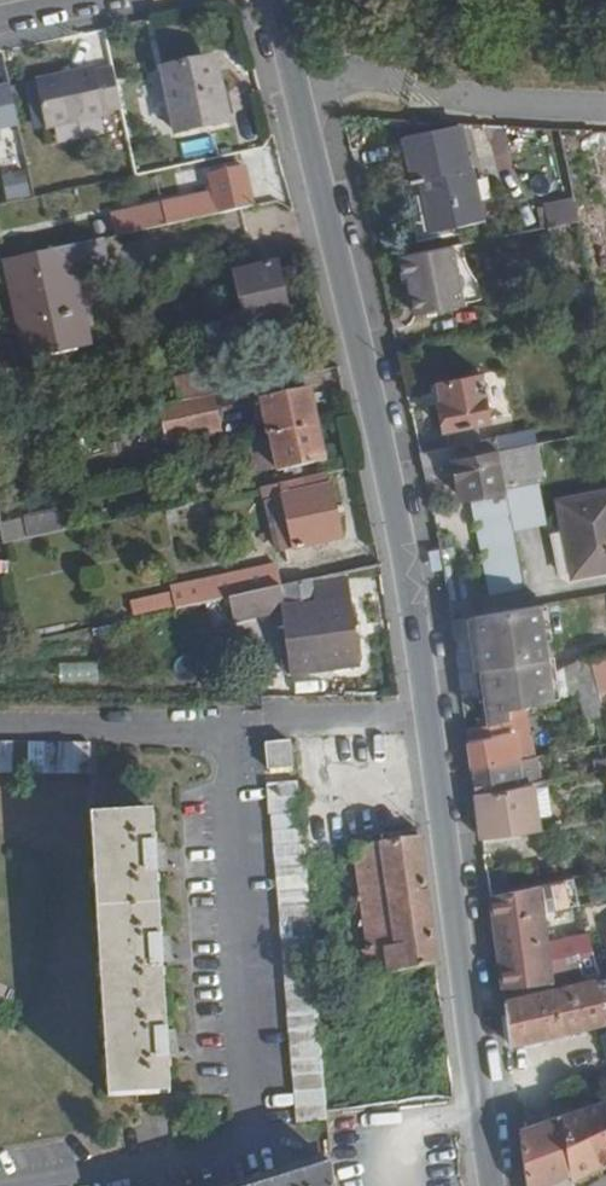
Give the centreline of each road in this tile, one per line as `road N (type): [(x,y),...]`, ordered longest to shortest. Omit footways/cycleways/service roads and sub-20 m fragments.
road 1 (tertiary): [(496,1185),(404,547),(296,78)]
road 2 (residential): [(296,78),(368,77),(453,97),(605,106)]

